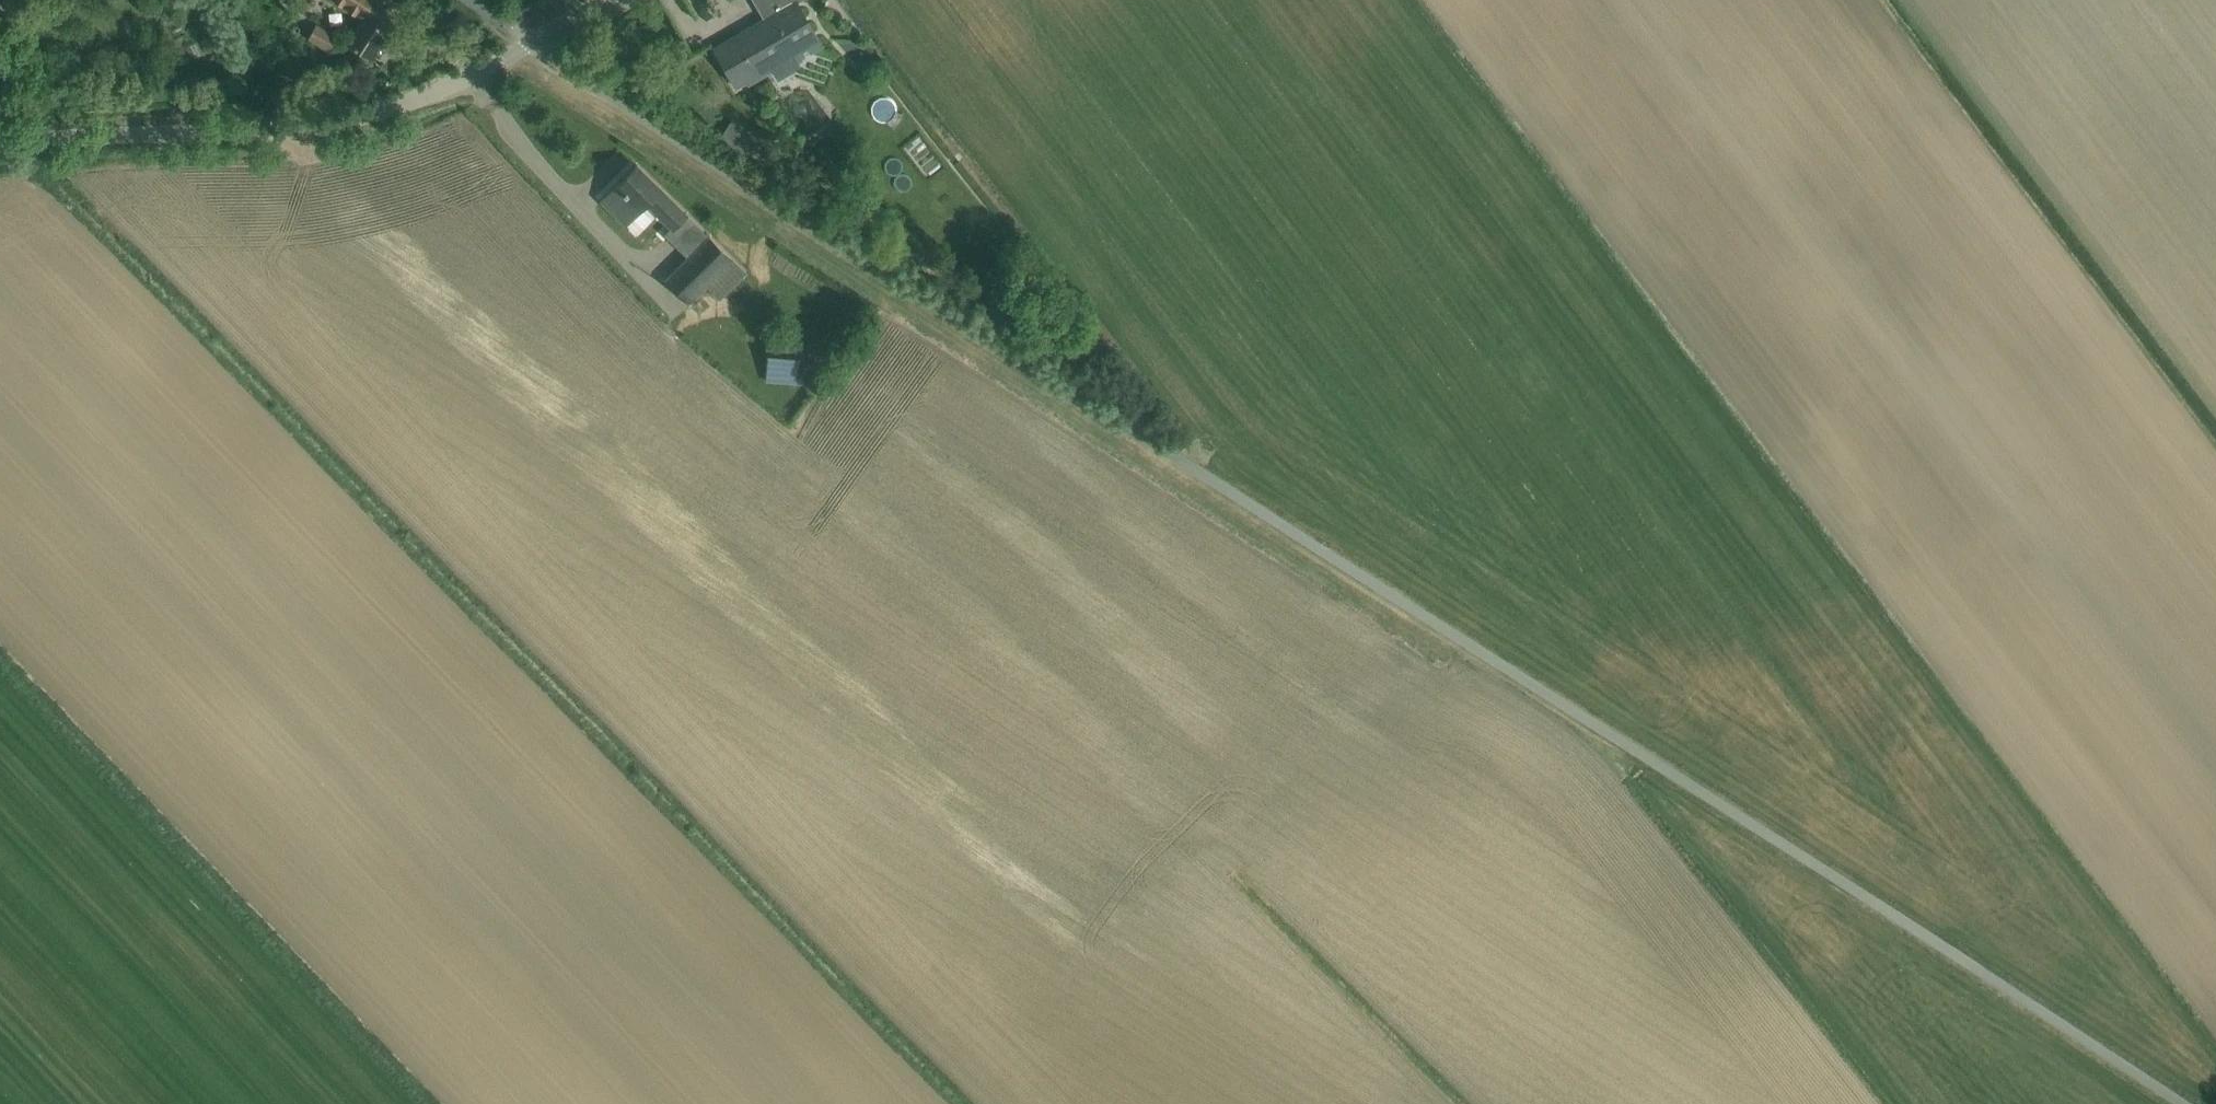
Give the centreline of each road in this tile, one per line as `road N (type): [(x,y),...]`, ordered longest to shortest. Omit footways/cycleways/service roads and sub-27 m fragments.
road 1 (residential): [(617,0),(444,88),(357,120),(0,146)]

